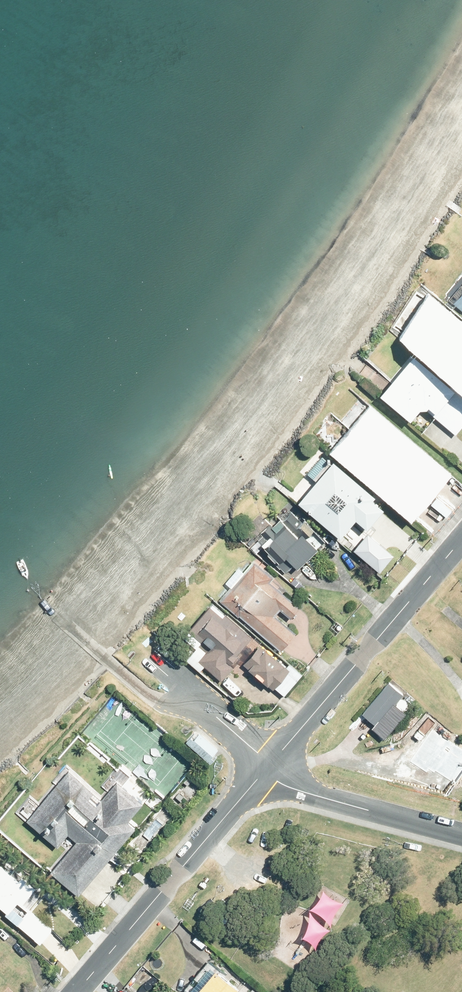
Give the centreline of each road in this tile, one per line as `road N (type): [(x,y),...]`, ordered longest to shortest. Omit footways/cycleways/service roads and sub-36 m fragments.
road 1 (residential): [(461,539),(265,771)]
road 2 (residential): [(265,771),(78,991)]
road 3 (residential): [(265,771),(297,790),(461,835)]
road 4 (residential): [(170,681),(258,753),(265,771)]

